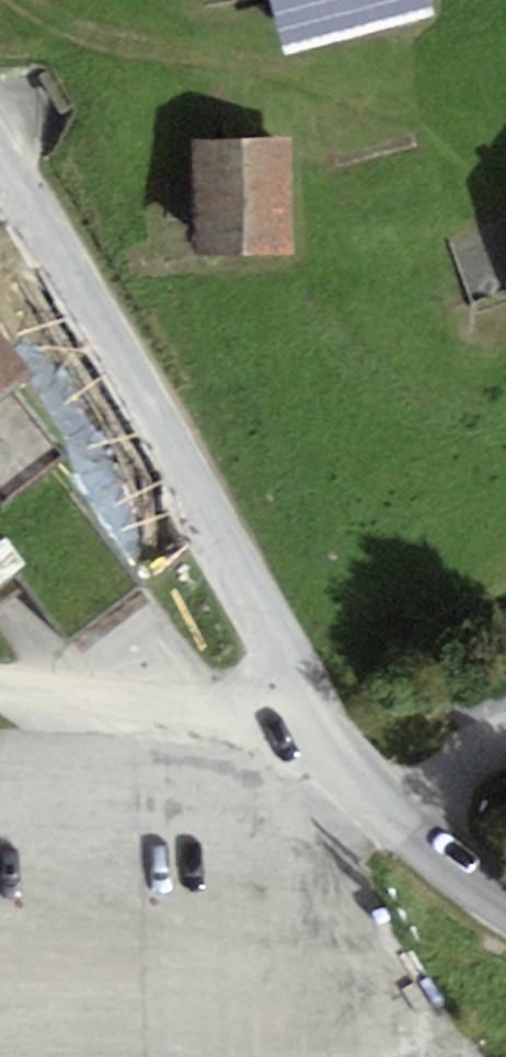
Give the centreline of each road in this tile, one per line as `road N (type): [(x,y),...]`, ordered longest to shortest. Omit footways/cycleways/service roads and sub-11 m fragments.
road 1 (tertiary): [(505,902),(381,798),(317,714),(0,151)]
road 2 (track): [(0,685),(258,718),(317,714)]

